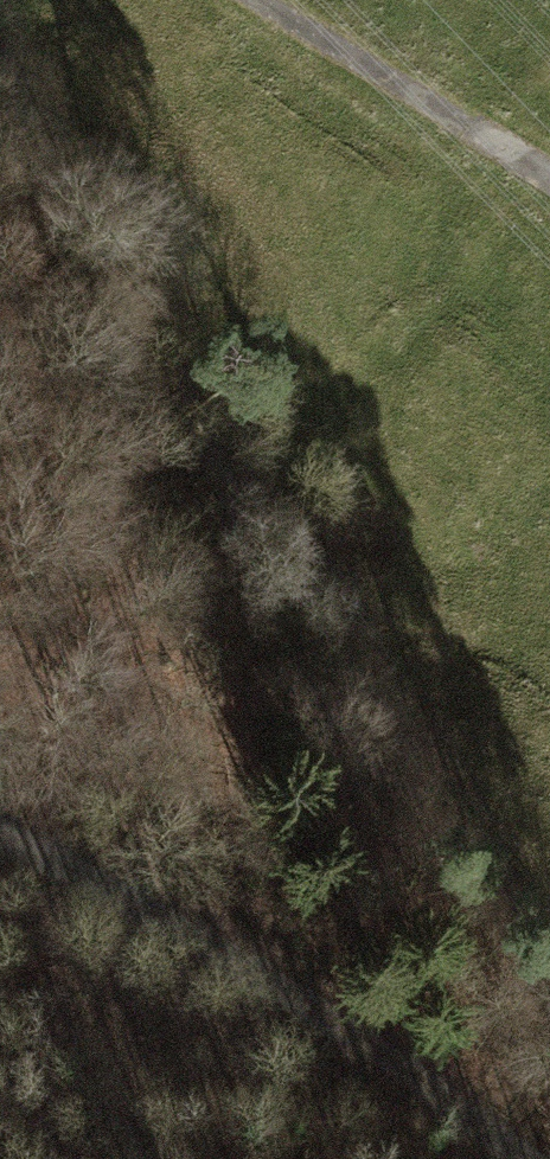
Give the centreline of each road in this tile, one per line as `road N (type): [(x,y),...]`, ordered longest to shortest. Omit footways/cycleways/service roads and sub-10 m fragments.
road 1 (track): [(0,41),(224,467),(293,677),(350,753),(467,829),(549,951)]
road 2 (track): [(509,1158),(364,1039),(172,921),(0,835)]
road 3 (track): [(248,0),(549,182)]

